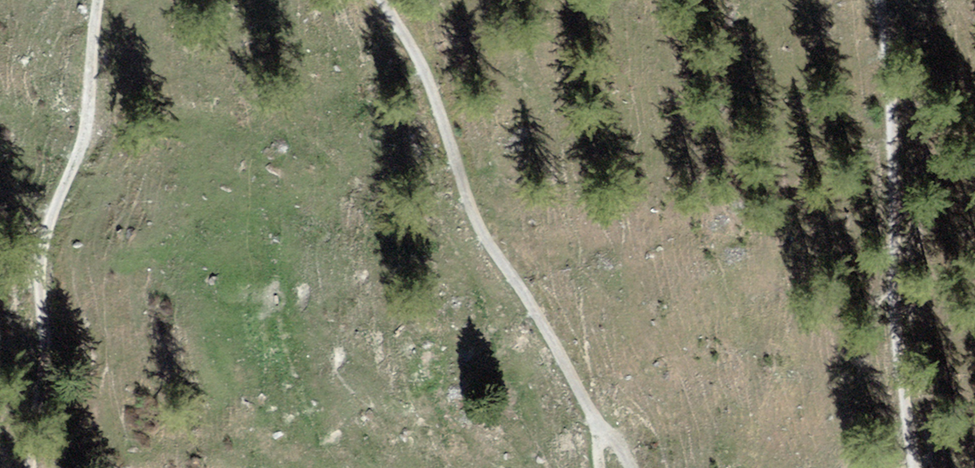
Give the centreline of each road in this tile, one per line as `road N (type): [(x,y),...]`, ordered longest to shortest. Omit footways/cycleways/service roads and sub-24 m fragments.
road 1 (track): [(370,0),(415,74),(470,225),(511,279),(615,467)]
road 2 (track): [(19,467),(37,351),(29,265),(76,127),(90,0)]
road 3 (track): [(907,467),(890,363),(876,0)]

